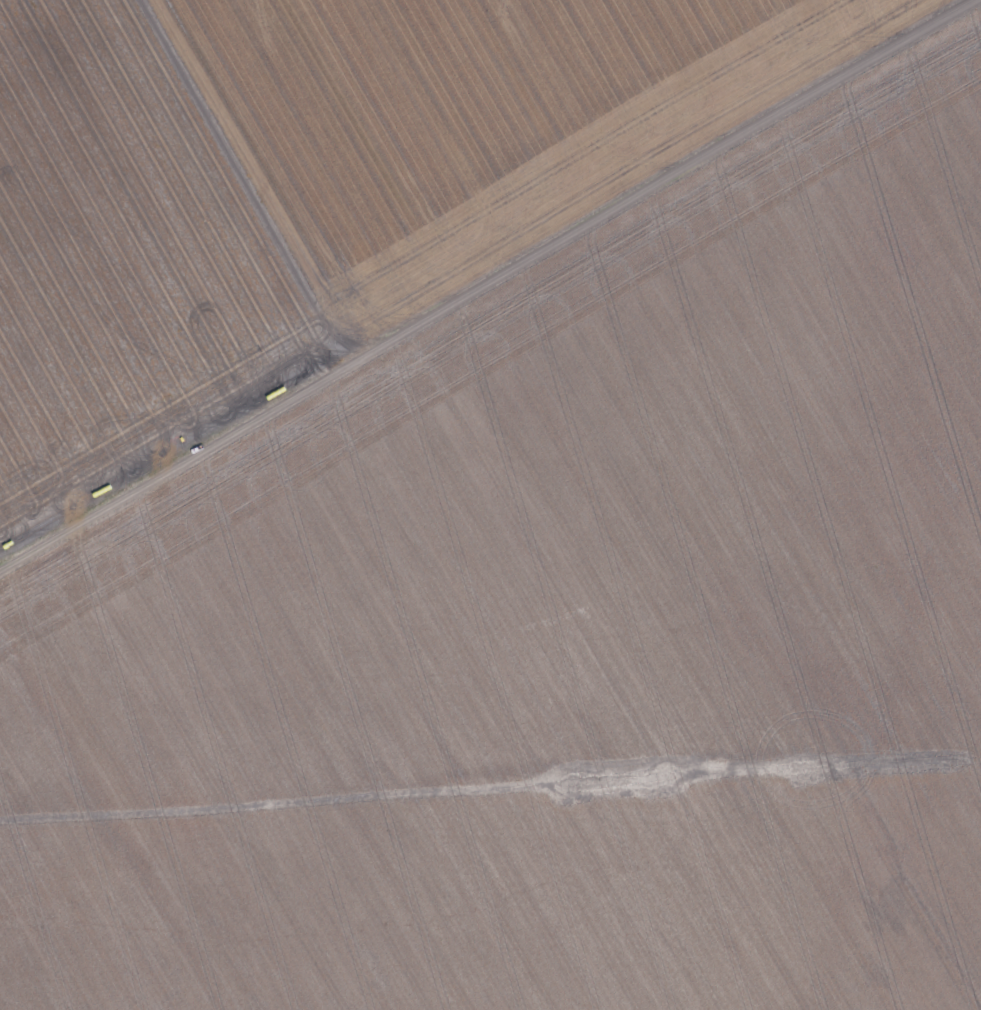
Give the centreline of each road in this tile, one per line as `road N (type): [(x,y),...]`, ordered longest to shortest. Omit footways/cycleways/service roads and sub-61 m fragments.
road 1 (residential): [(0,559),(955,0)]

